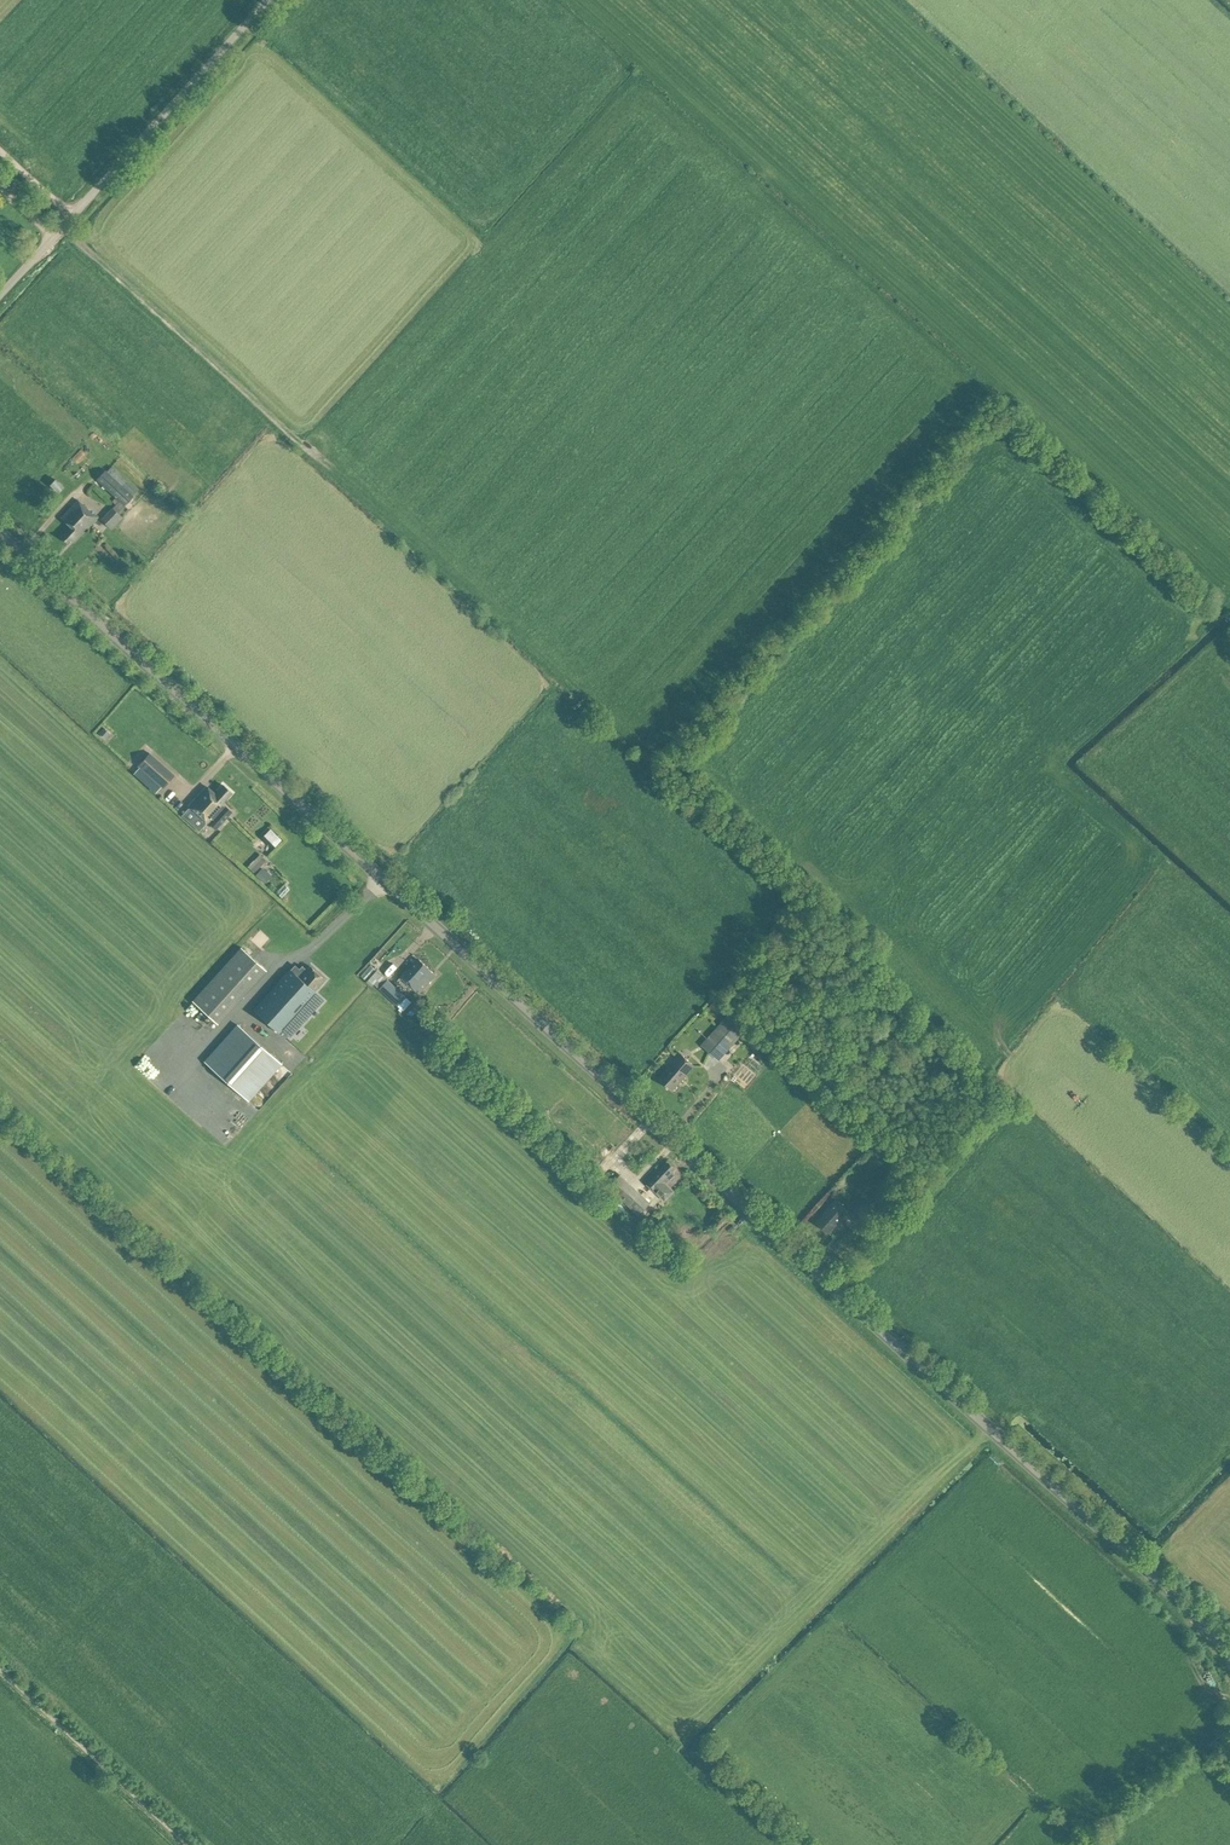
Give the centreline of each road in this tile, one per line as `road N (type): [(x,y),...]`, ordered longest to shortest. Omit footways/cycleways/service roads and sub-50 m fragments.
road 1 (tertiary): [(1229,1654),(0,534)]
road 2 (unclassified): [(0,296),(262,0)]

